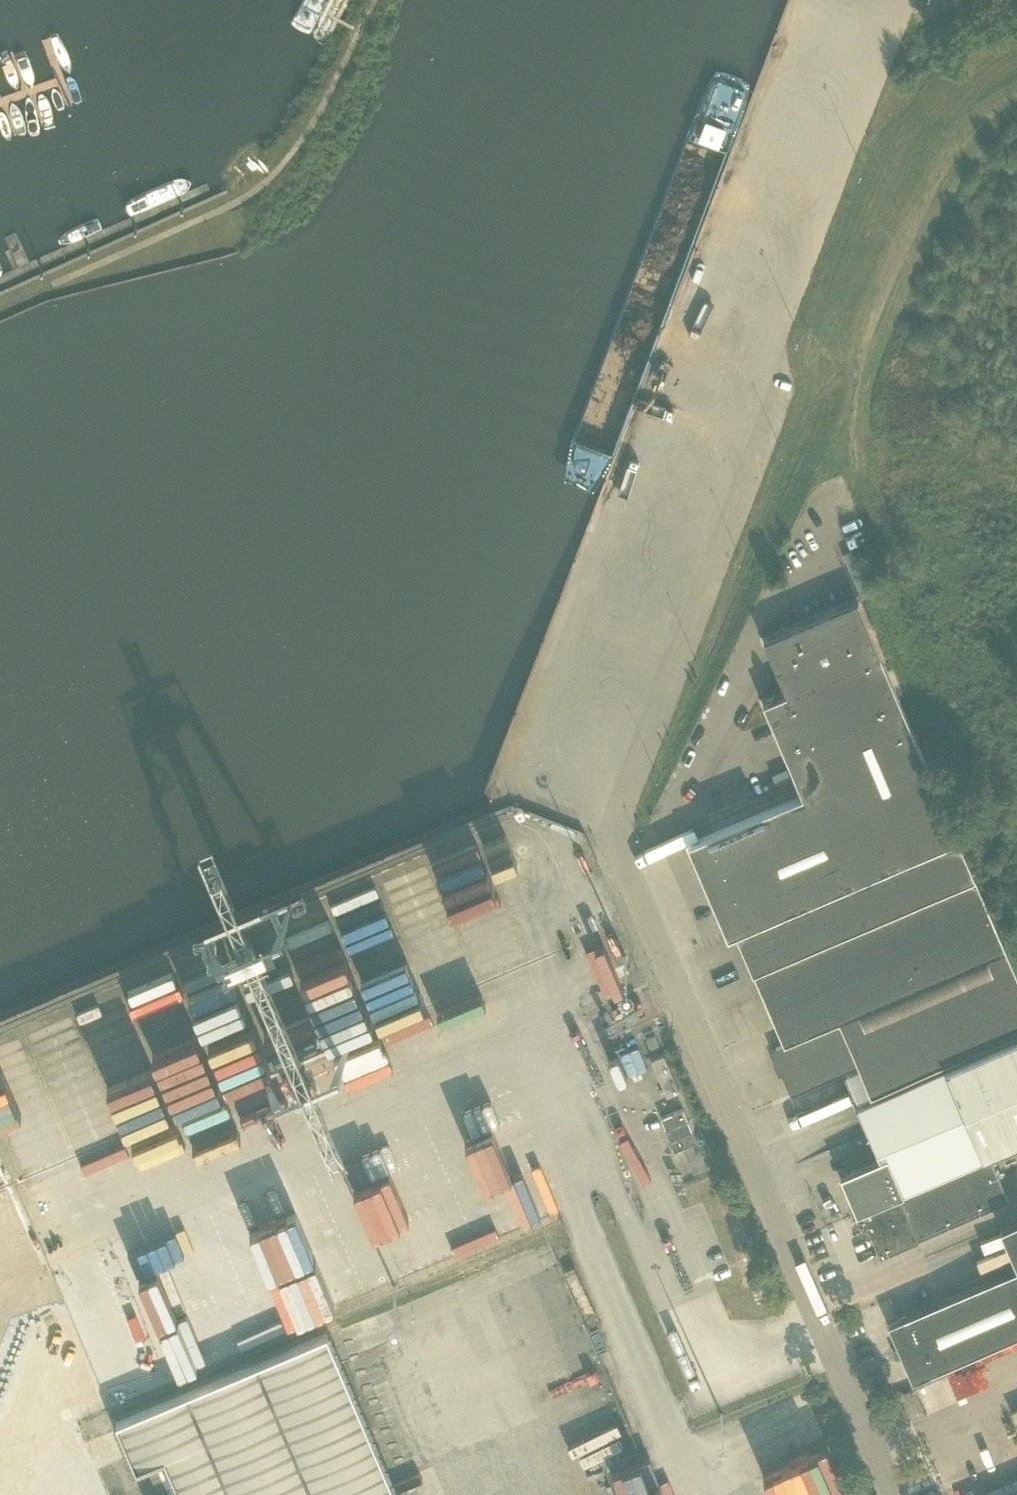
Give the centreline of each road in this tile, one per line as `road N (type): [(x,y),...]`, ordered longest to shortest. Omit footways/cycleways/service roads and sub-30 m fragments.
road 1 (unclassified): [(894,1494),(608,823),(783,396),(751,291),(860,0)]
road 2 (track): [(1016,97),(943,167),(884,293),(867,335),(855,469),(845,485)]

